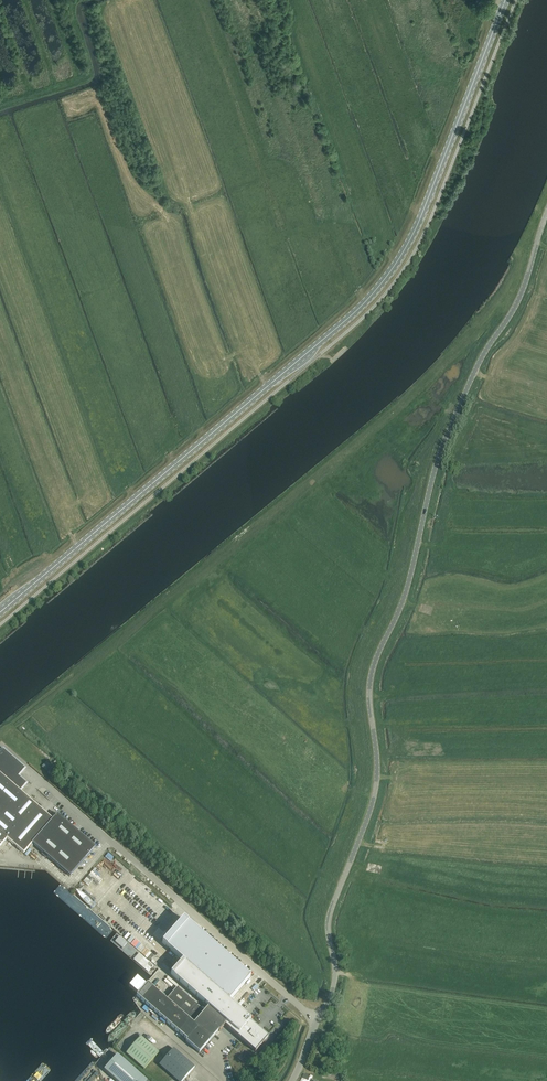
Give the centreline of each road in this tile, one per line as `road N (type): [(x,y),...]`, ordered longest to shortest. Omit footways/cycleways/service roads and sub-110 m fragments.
road 1 (unclassified): [(318,1019),(335,982),(330,913),(376,785),(373,668),(408,583),(443,443),(521,294),(546,212)]
road 2 (primary): [(0,612),(375,290),(418,223),(505,0)]
road 3 (unclassified): [(318,1019),(30,770)]

